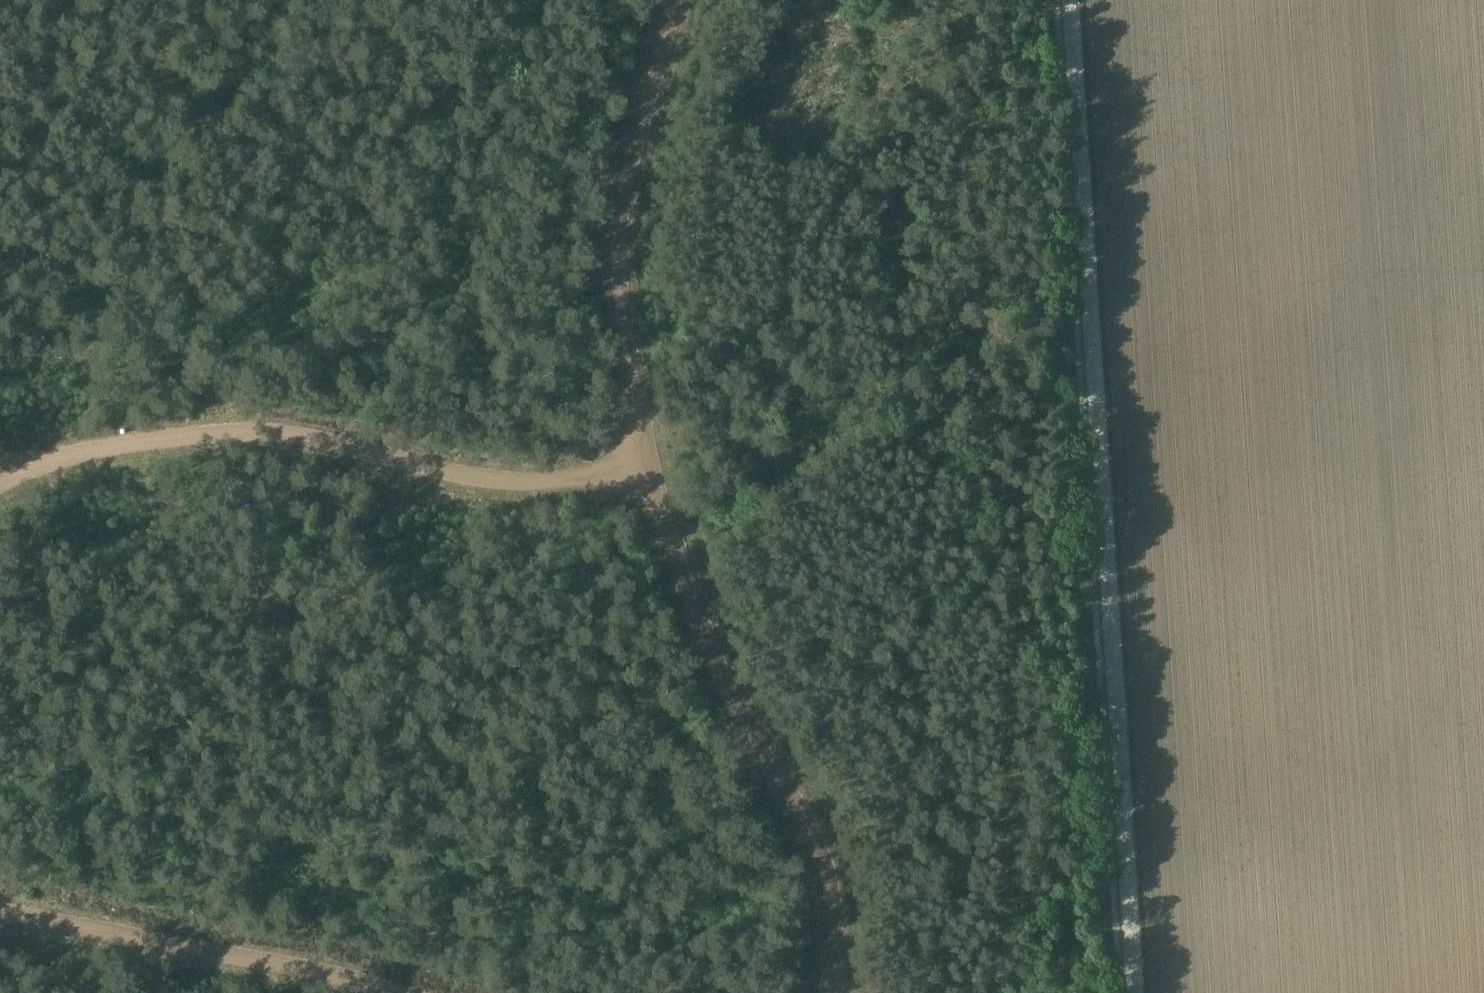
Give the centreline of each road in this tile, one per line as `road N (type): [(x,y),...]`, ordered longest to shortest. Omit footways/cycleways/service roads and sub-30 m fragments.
road 1 (track): [(833,992),(832,902),(822,858),(717,666),(648,465),(614,275),(627,174),(675,0)]
road 2 (unclassified): [(1135,992),(1070,0)]
road 3 (track): [(648,465),(552,483),(483,483),(298,438),(244,433),(110,446),(0,483)]
road 4 (track): [(0,912),(306,968),(394,992)]

